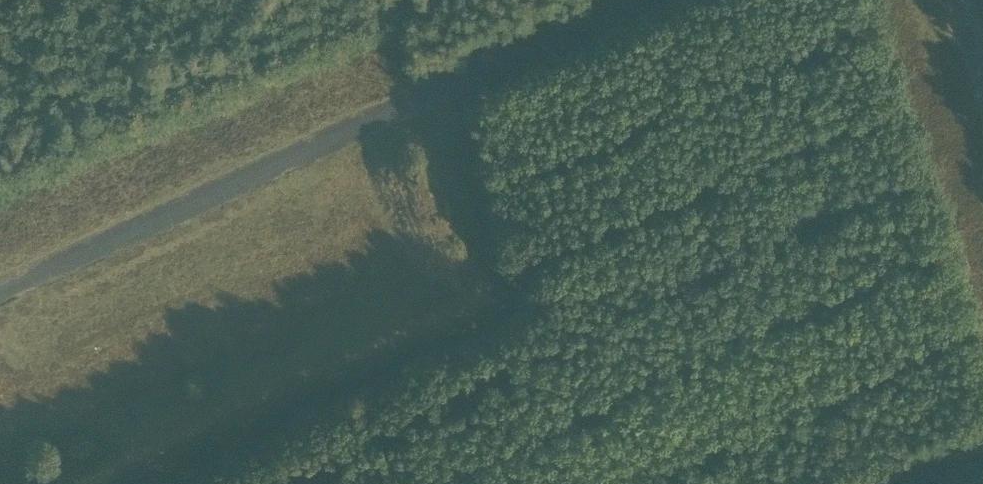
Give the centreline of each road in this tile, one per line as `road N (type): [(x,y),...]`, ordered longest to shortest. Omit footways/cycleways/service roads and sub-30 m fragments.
road 1 (track): [(0,295),(643,0)]

